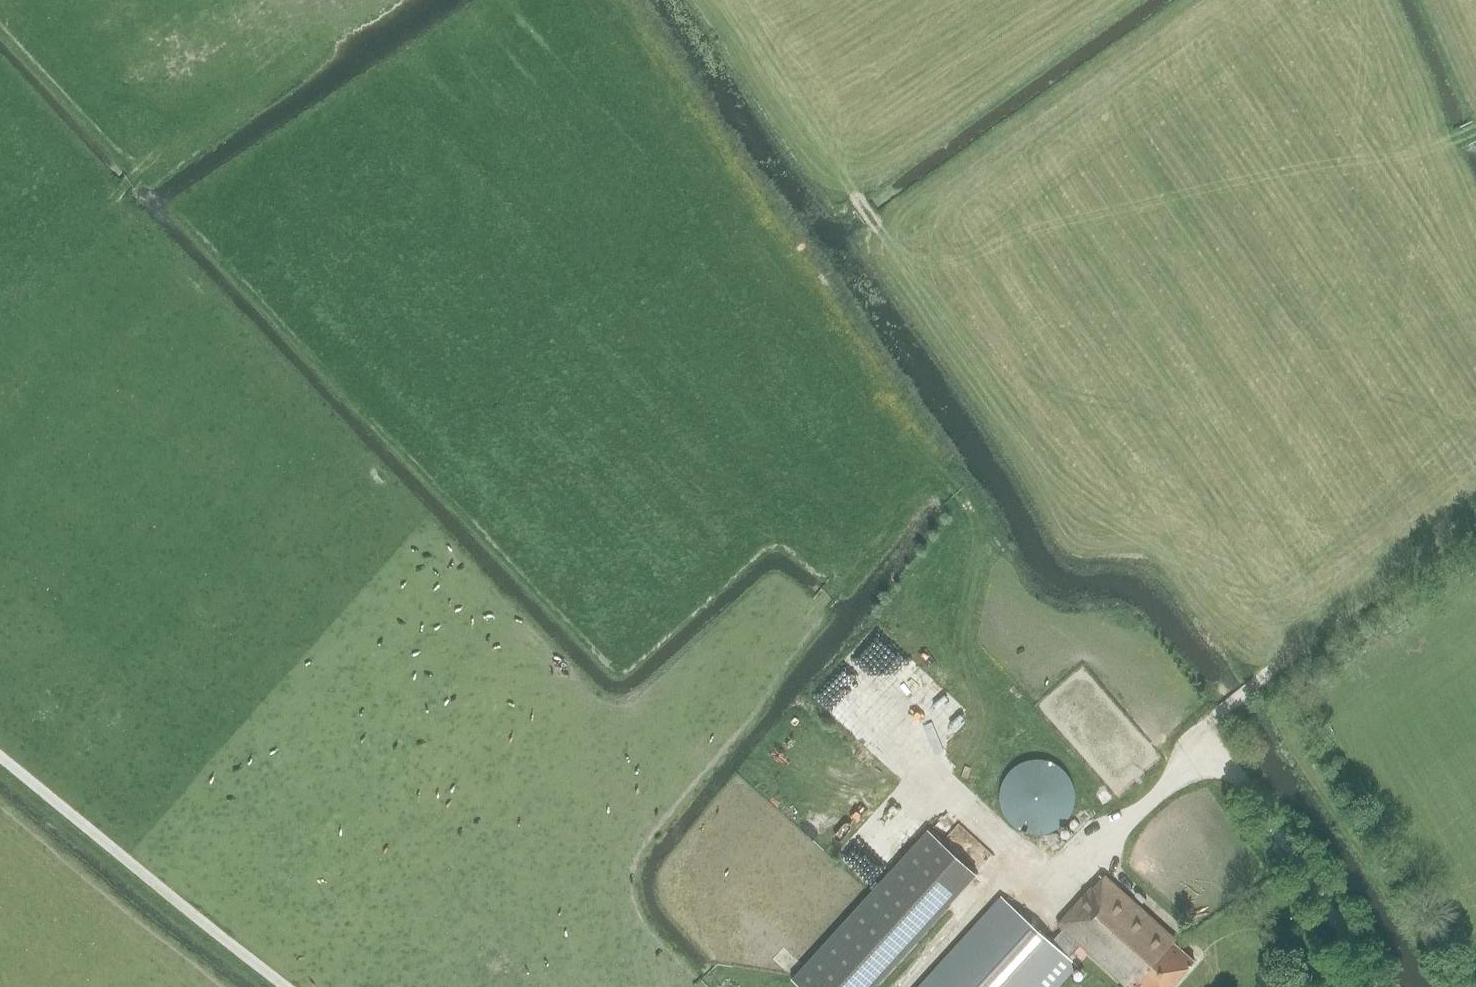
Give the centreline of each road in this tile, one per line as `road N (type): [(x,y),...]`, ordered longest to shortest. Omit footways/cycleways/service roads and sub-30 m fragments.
road 1 (track): [(1216,764),(1207,730),(1213,719),(1475,514)]
road 2 (track): [(0,758),(287,986)]
road 3 (track): [(1449,986),(1255,684)]

